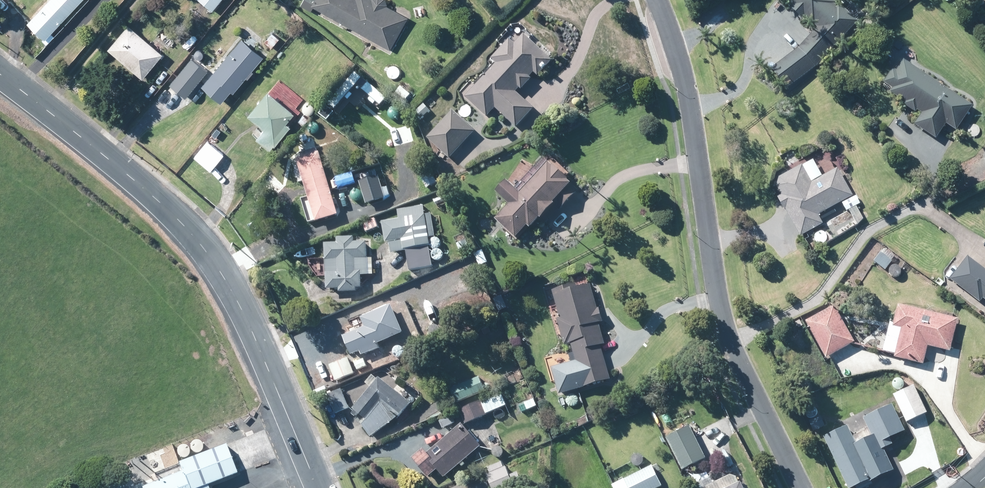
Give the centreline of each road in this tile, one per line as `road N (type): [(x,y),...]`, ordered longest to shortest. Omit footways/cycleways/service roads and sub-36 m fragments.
road 1 (tertiary): [(318,487),(238,303),(202,247),(156,199),(0,76)]
road 2 (residential): [(800,487),(719,308),(685,81),(658,0)]

